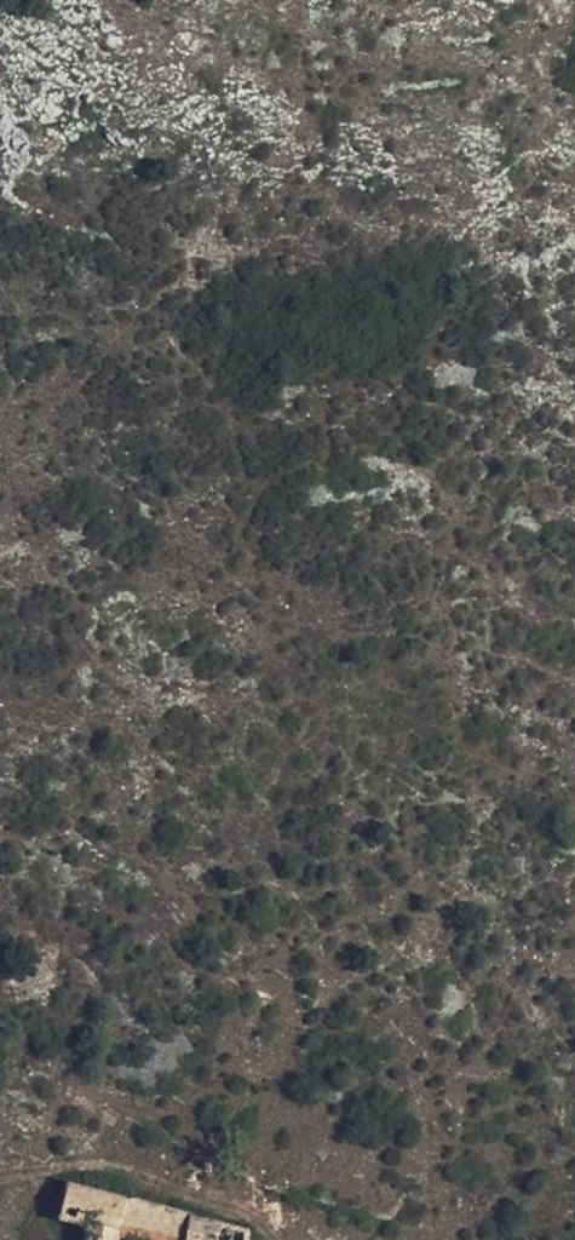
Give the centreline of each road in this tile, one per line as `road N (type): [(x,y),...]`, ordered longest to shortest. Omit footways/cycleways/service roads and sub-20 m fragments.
road 1 (track): [(0,1172),(99,1161),(254,1217),(271,1239)]

